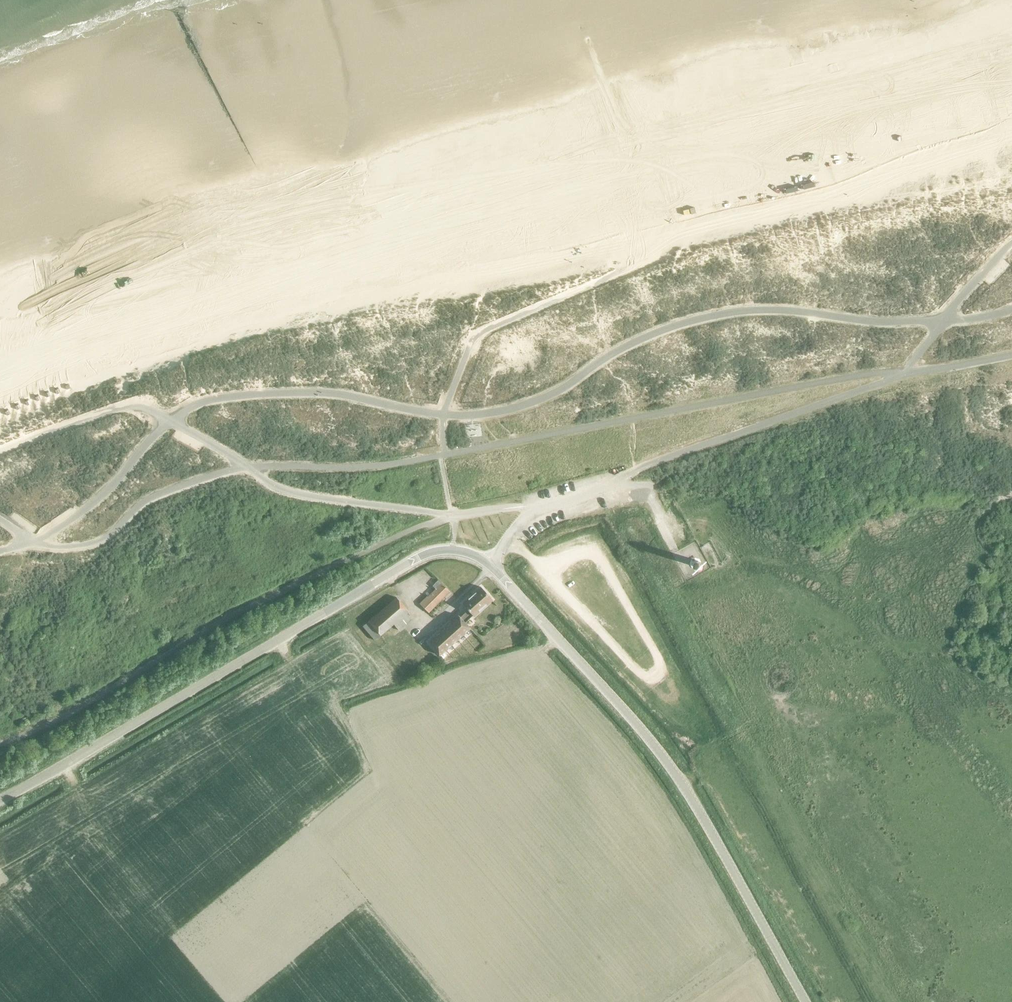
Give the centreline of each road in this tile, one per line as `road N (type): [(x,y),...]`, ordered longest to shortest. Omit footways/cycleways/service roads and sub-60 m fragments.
road 1 (tertiary): [(0,800),(419,557),(453,551),(486,564)]
road 2 (tertiary): [(805,1001),(661,756),(486,564)]
road 3 (track): [(670,252),(476,337),(445,409),(445,456)]
road 4 (track): [(0,452),(139,407),(248,468)]
road 5 (track): [(569,599),(638,672),(658,673),(599,558)]
road 6 (track): [(1011,245),(904,374)]

